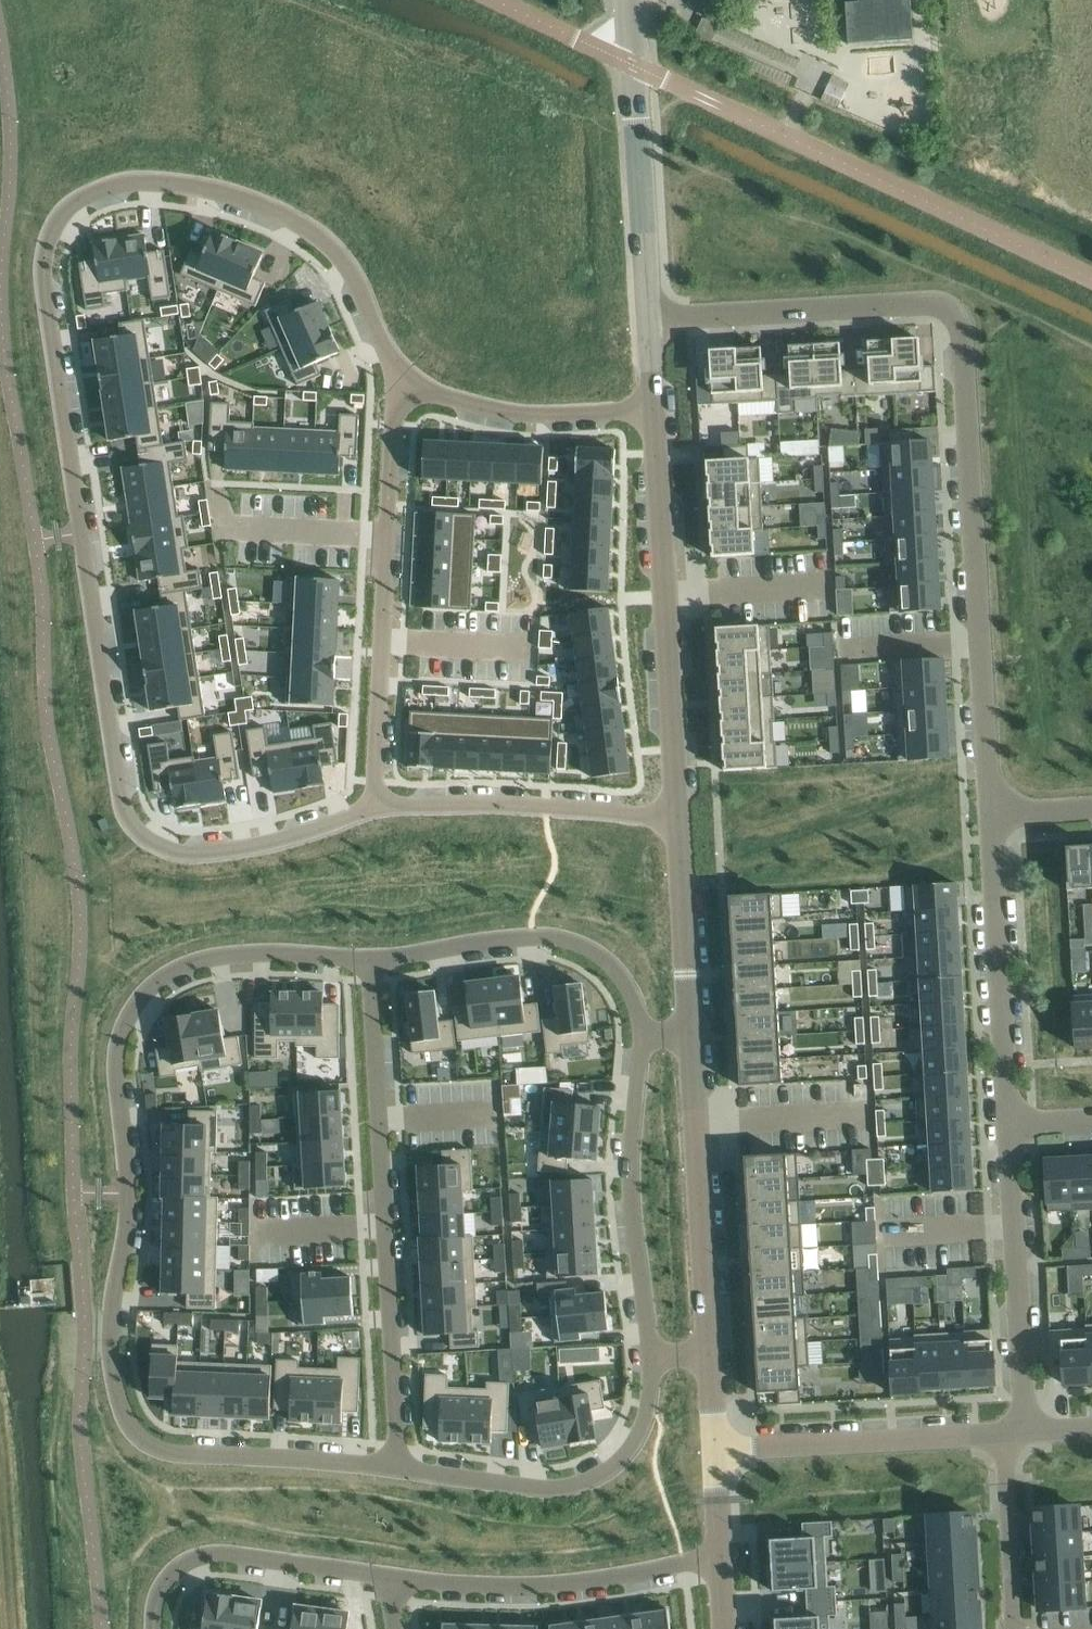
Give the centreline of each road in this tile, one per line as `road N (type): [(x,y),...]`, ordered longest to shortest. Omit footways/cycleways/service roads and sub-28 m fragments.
road 1 (residential): [(402,366),(332,251),(252,202),(191,187),(116,186),(77,202),(50,241),(44,284),(115,757),(133,826),(166,849),(200,852),(375,813)]
road 2 (residential): [(395,1466),(155,1443),(123,1407),(114,1355),(130,1201),(117,1063),(131,1012),(147,989),(214,956),(369,961)]
road 3 (residential): [(649,322),(937,306),(955,312),(962,326),(990,814)]
road 4 (residential): [(395,1466),(369,961)]
road 5 (residential): [(375,813),(402,366)]
road 6 (residential): [(654,409),(678,817)]
road 7 (residential): [(651,1354),(641,1429),(624,1455),(591,1480),(555,1489),(395,1466)]
road 8 (residential): [(721,1556),(536,1585),(396,1579)]
road 9 (residential): [(644,1031),(631,1179),(651,1354)]
road 10 (residential): [(369,961),(545,935),(575,943),(620,977),(644,1031)]
road 11 (residential): [(629,0),(649,322)]
road 12 (residential): [(691,1033),(709,1354)]
road 13 (residential): [(990,814),(1007,1124)]
road 14 (residential): [(1007,1124),(1025,1432)]
road 15 (residential): [(375,813),(479,803),(678,817)]
road 16 (residential): [(715,1450),(1004,1433)]
road 17 (residential): [(396,1579),(218,1554),(187,1562),(166,1583),(153,1628)]
road 18 (residential): [(654,409),(493,410),(451,398),(402,366)]
road 19 (residential): [(678,817),(691,1033)]
road 20 (residential): [(1004,1433),(1013,1628)]

